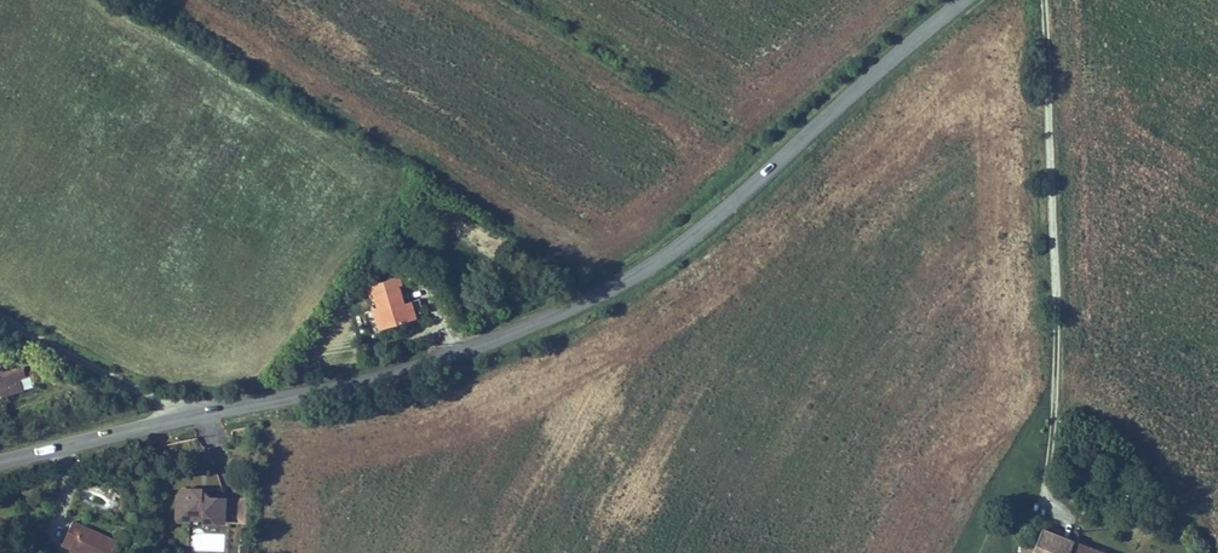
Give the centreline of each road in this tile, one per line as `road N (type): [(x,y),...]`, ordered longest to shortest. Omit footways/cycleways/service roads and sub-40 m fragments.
road 1 (tertiary): [(965,0),(680,246),(584,303),(424,367),(178,417)]
road 2 (unclassified): [(0,312),(156,395),(178,417)]
road 3 (track): [(1057,377),(960,552)]
road 4 (tertiary): [(178,417),(0,462)]

